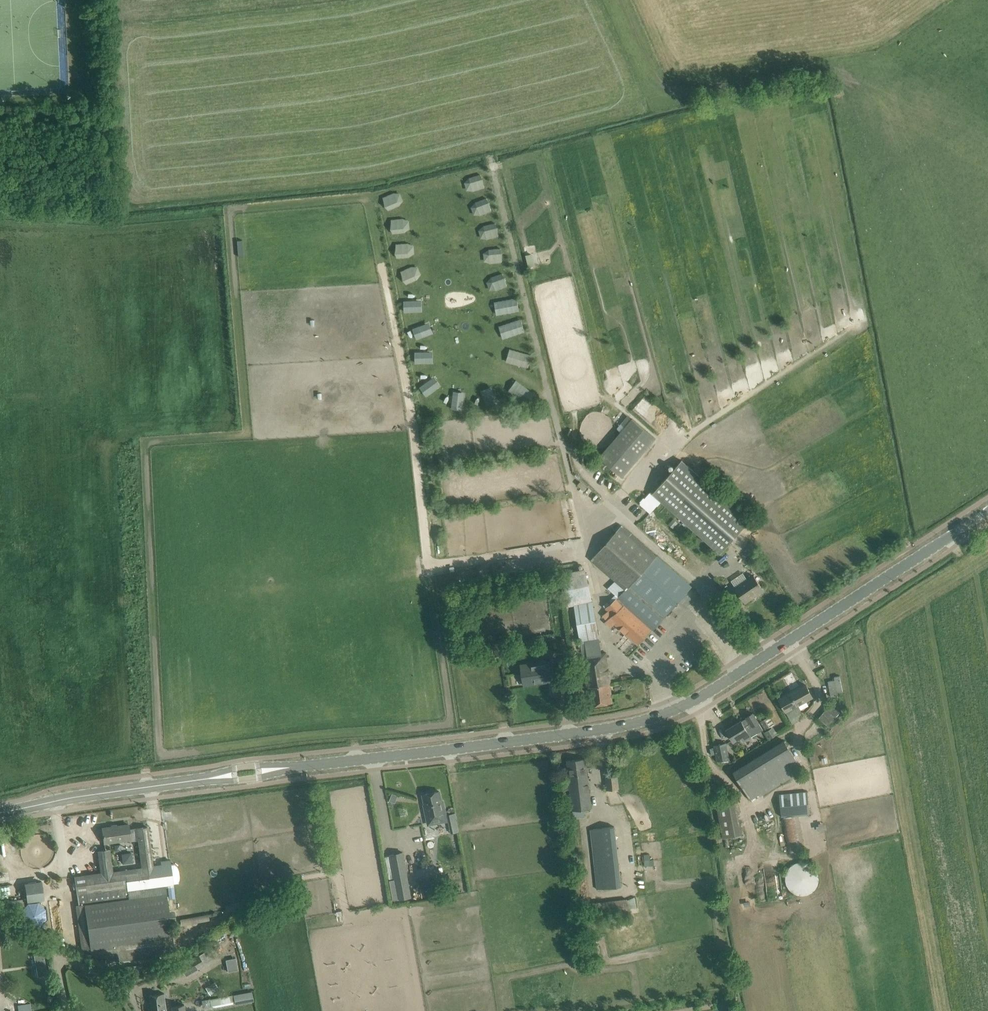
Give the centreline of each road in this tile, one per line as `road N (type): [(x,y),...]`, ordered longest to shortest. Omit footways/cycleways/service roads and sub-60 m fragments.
road 1 (tertiary): [(304,766),(602,729),(672,711),(987,511)]
road 2 (track): [(585,546),(430,567),(370,201)]
road 3 (tertiary): [(0,813),(202,779)]
road 4 (unclassified): [(0,916),(133,994)]

